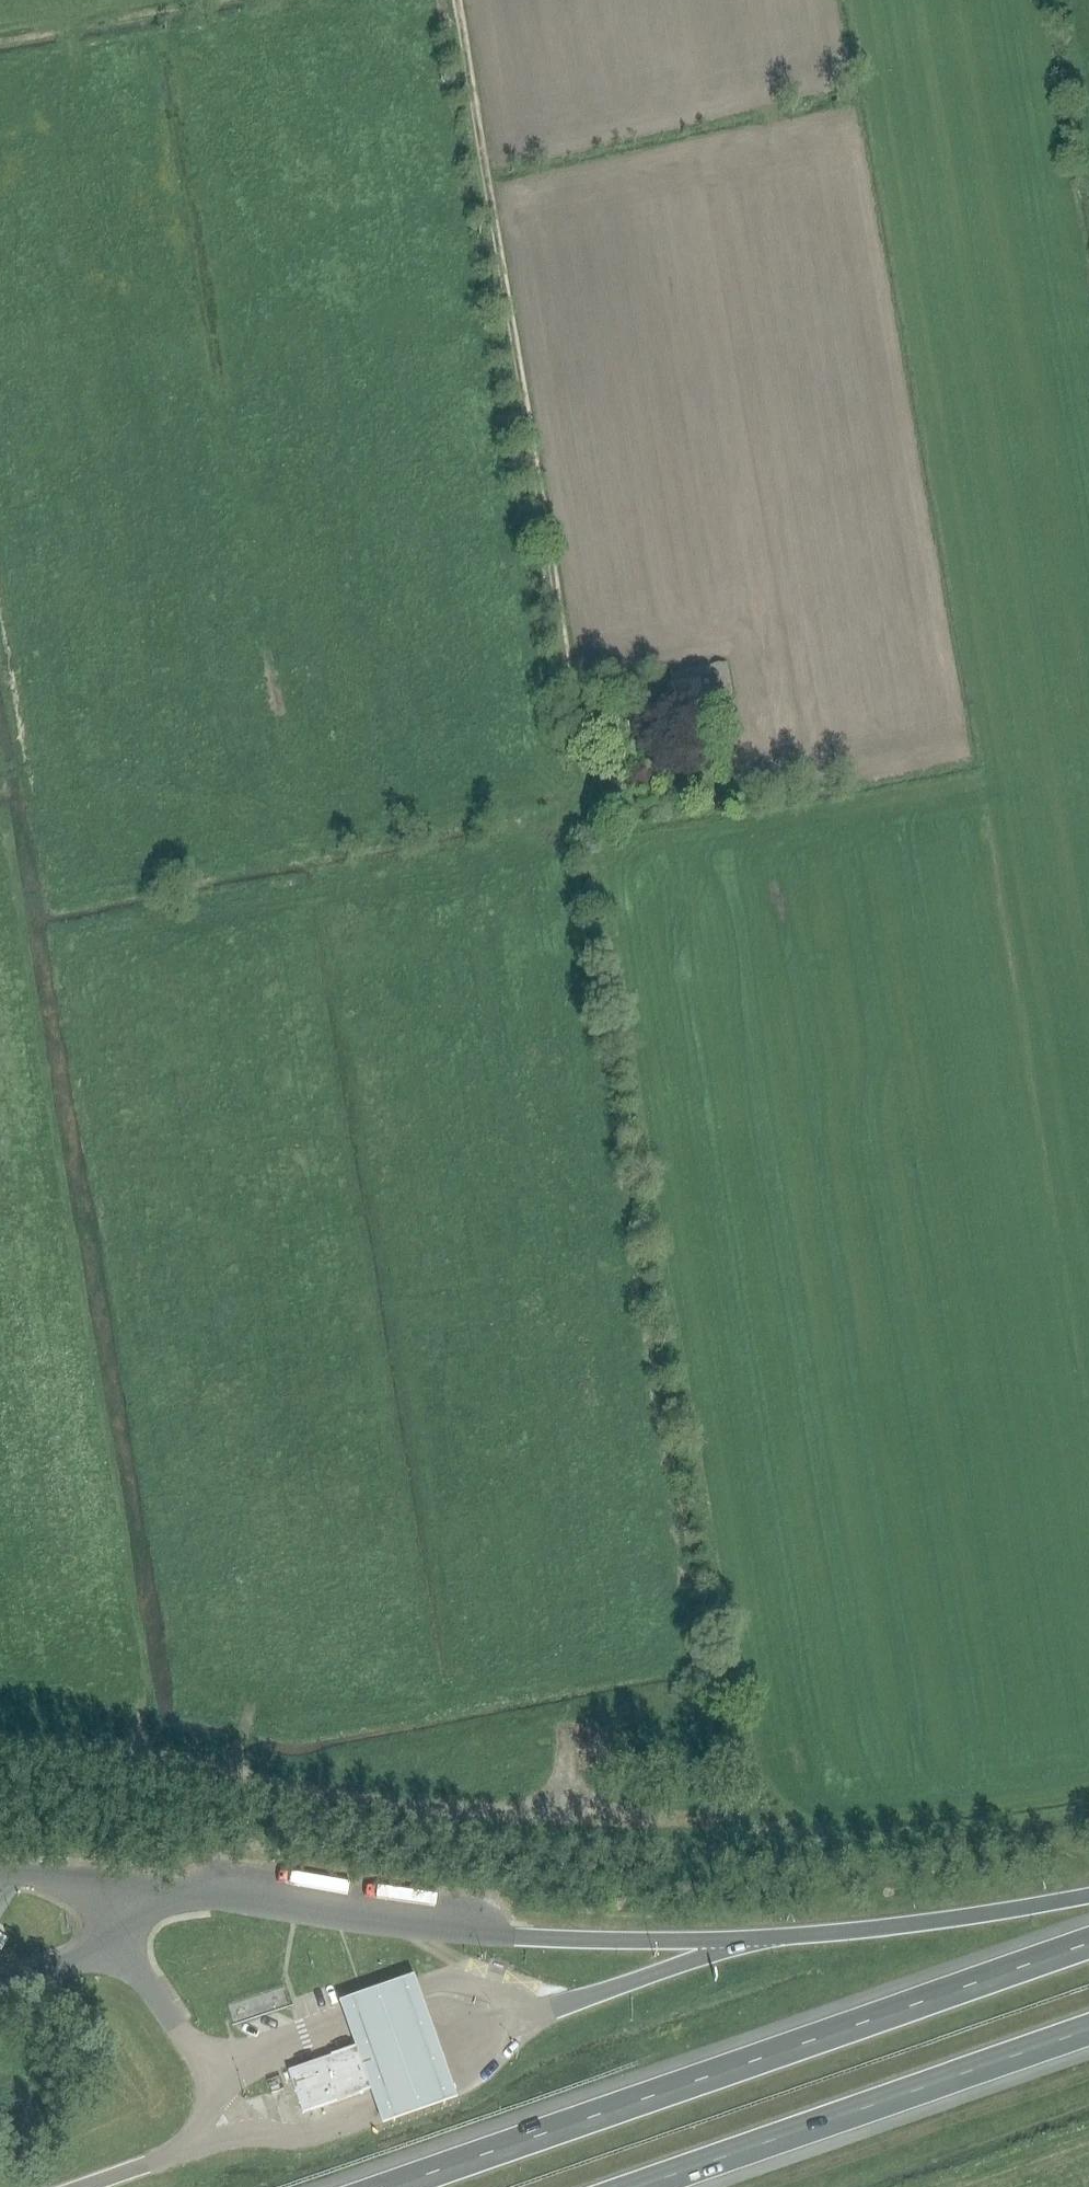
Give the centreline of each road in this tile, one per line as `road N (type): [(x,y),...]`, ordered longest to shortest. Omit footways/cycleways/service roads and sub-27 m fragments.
road 1 (motorway): [(1088,1944),(392,2186)]
road 2 (unclassified): [(0,1728),(189,1753),(386,1799),(597,1821),(726,1814)]
road 3 (motorway): [(635,2186),(1088,2029)]
road 4 (motorway): [(1088,1897),(727,1941)]

